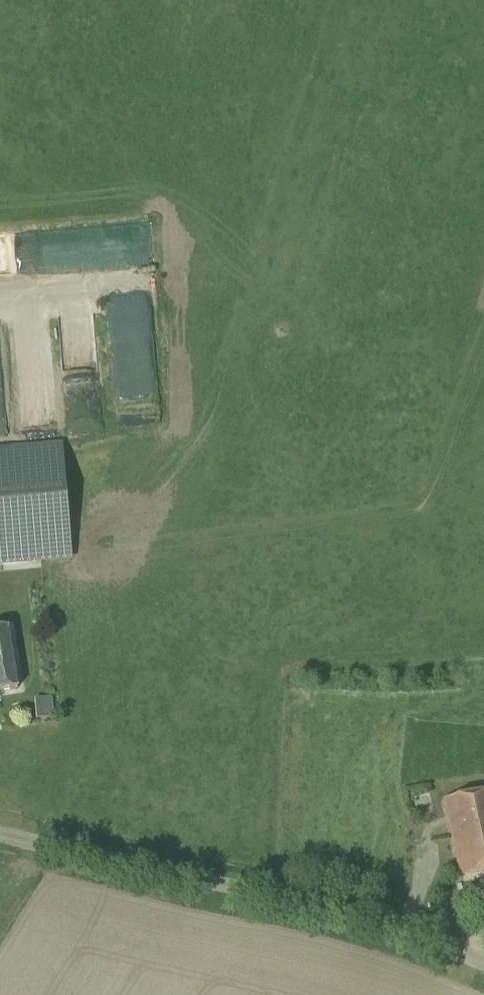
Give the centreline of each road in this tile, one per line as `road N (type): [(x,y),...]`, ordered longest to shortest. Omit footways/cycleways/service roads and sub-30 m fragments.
road 1 (unclassified): [(483,965),(393,923),(0,835)]

